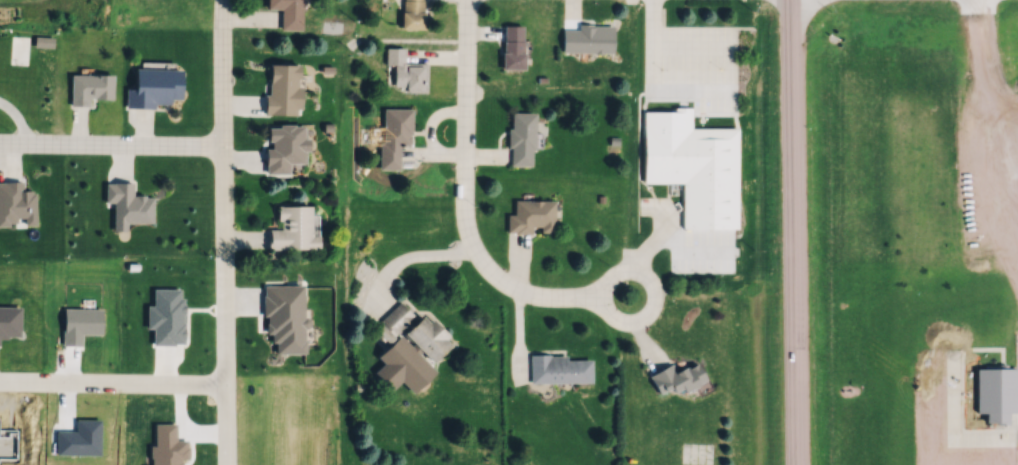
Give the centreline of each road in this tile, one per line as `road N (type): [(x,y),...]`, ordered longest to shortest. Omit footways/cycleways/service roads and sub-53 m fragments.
road 1 (primary): [(796,464),(789,0)]
road 2 (residential): [(229,0),(232,464)]
road 3 (residential): [(468,0),(469,238),(486,266),(517,288),(603,295)]
road 4 (residential): [(231,384),(0,382)]
road 5 (residential): [(228,140),(0,139)]
road 6 (residential): [(628,267),(612,273),(603,289),(607,308),(628,319),(645,313),(654,298),(646,274),(628,267)]

